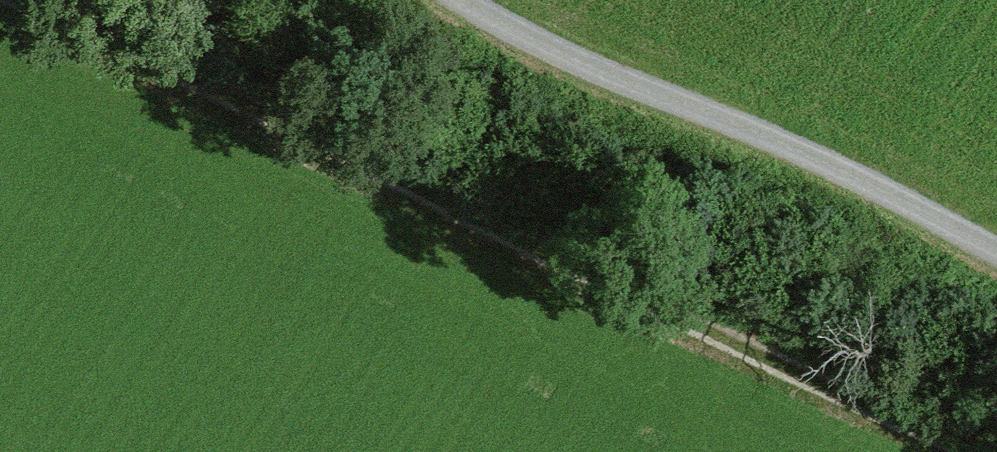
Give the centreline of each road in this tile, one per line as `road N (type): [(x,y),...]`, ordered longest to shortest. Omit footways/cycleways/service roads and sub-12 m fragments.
road 1 (track): [(6,0),(629,305),(953,451)]
road 2 (track): [(470,0),(575,60),(881,185),(996,248)]

